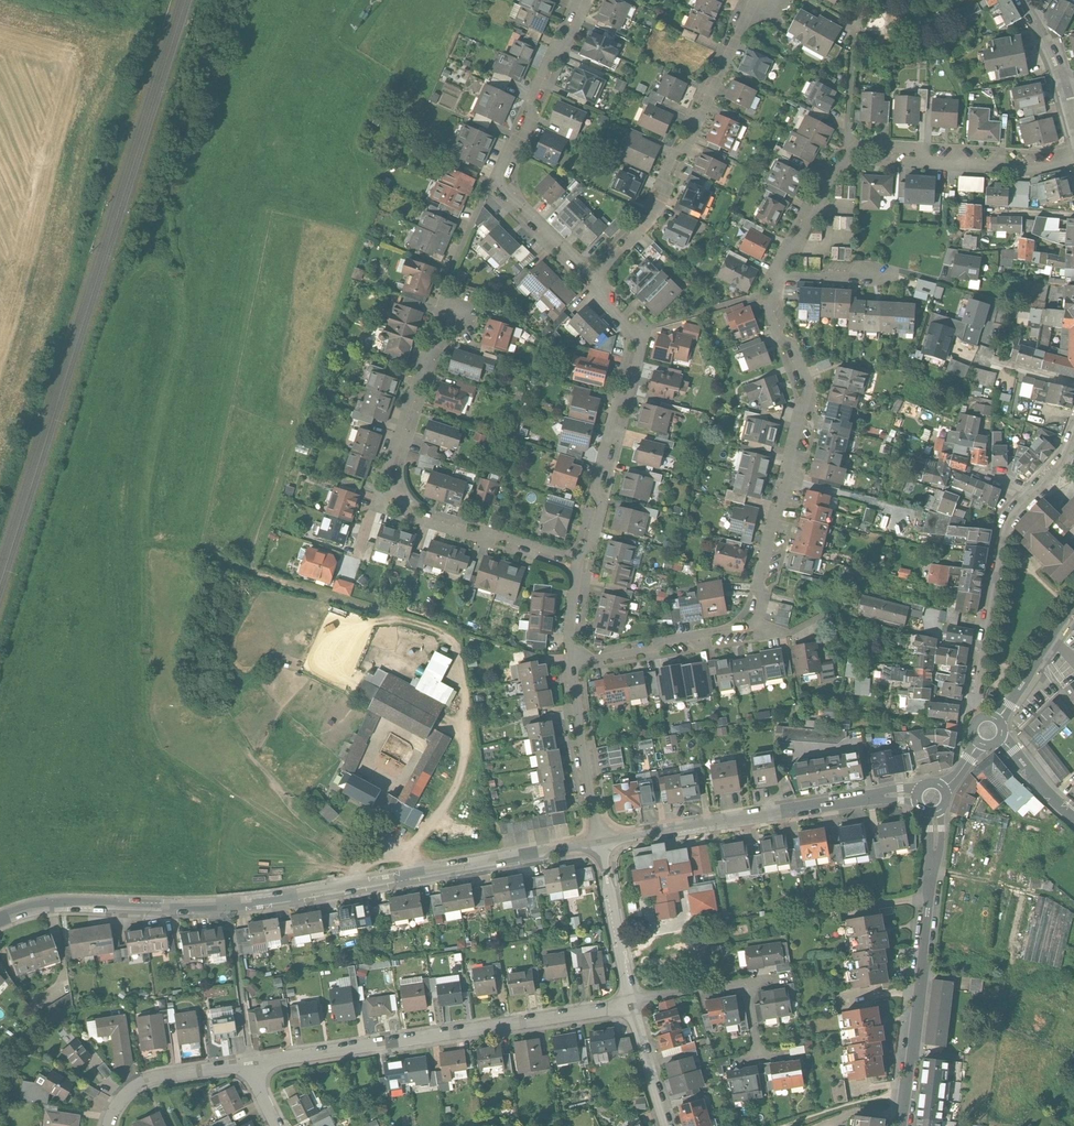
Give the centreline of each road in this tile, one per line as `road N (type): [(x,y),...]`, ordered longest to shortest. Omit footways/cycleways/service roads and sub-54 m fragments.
road 1 (residential): [(0,918),(73,901),(259,900),(599,842)]
road 2 (residential): [(251,1064),(632,1002)]
road 3 (residential): [(758,623),(763,571),(808,398),(772,300),(777,272)]
road 4 (residential): [(599,842),(891,796),(933,799)]
road 5 (residential): [(902,1125),(938,831),(933,799)]
road 6 (residential): [(578,0),(503,176),(530,220),(590,277)]
road 7 (residential): [(590,277),(649,213),(750,0)]
road 8 (residential): [(590,277),(637,332),(583,562)]
road 9 (track): [(413,621),(455,648),(465,717),(461,770),(414,852),(417,872)]
road 10 (residential): [(976,694),(1006,527),(1059,468),(1073,439)]
road 11 (residential): [(851,155),(1034,162),(1073,153)]
road 12 (residential): [(583,562),(431,518),(408,507),(392,484)]
road 13 (residential): [(570,651),(596,661),(758,623)]
road 14 (residential): [(570,651),(599,842)]
road 15 (residential): [(392,484),(445,309)]
road 16 (residential): [(108,1125),(142,1084),(251,1064)]
road 17 (residential): [(632,1002),(599,842)]
road 18 (residential): [(1073,604),(988,731)]
road 19 (residential): [(857,10),(846,125),(851,155)]
road 20 (residential): [(777,272),(829,170),(851,155)]
road 21 (residential): [(667,1125),(632,1002)]
road 22 (residential): [(1073,817),(988,731)]

